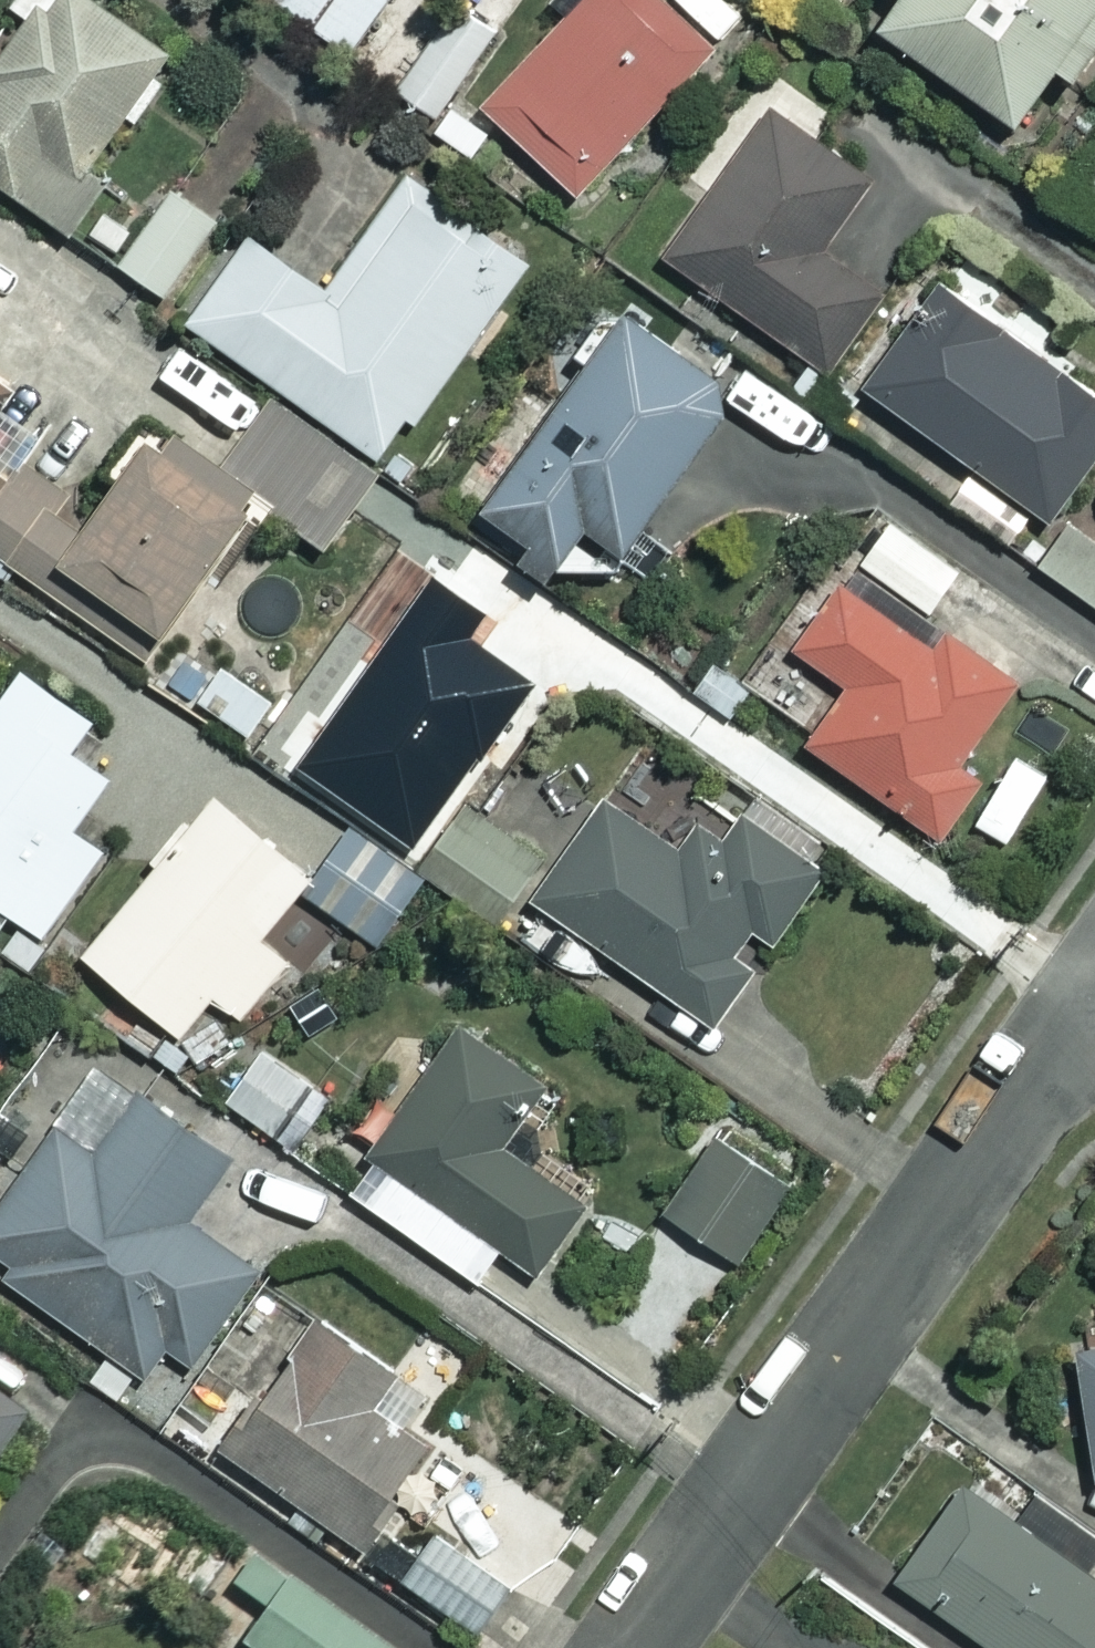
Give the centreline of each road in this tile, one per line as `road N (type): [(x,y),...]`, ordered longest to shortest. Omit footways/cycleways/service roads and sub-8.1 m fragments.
road 1 (residential): [(629,1647),(1094,994)]

